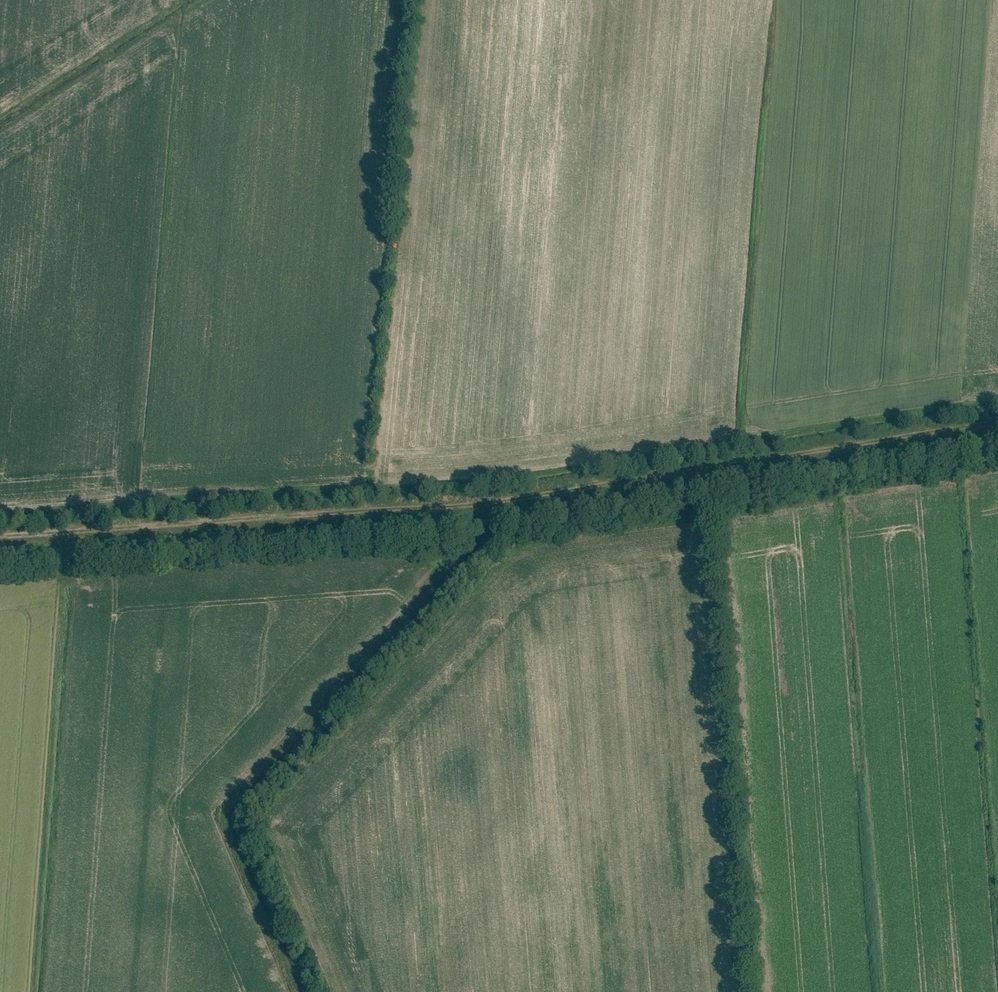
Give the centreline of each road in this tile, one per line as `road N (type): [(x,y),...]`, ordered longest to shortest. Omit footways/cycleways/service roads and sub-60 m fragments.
road 1 (track): [(997,420),(453,506),(0,536)]

